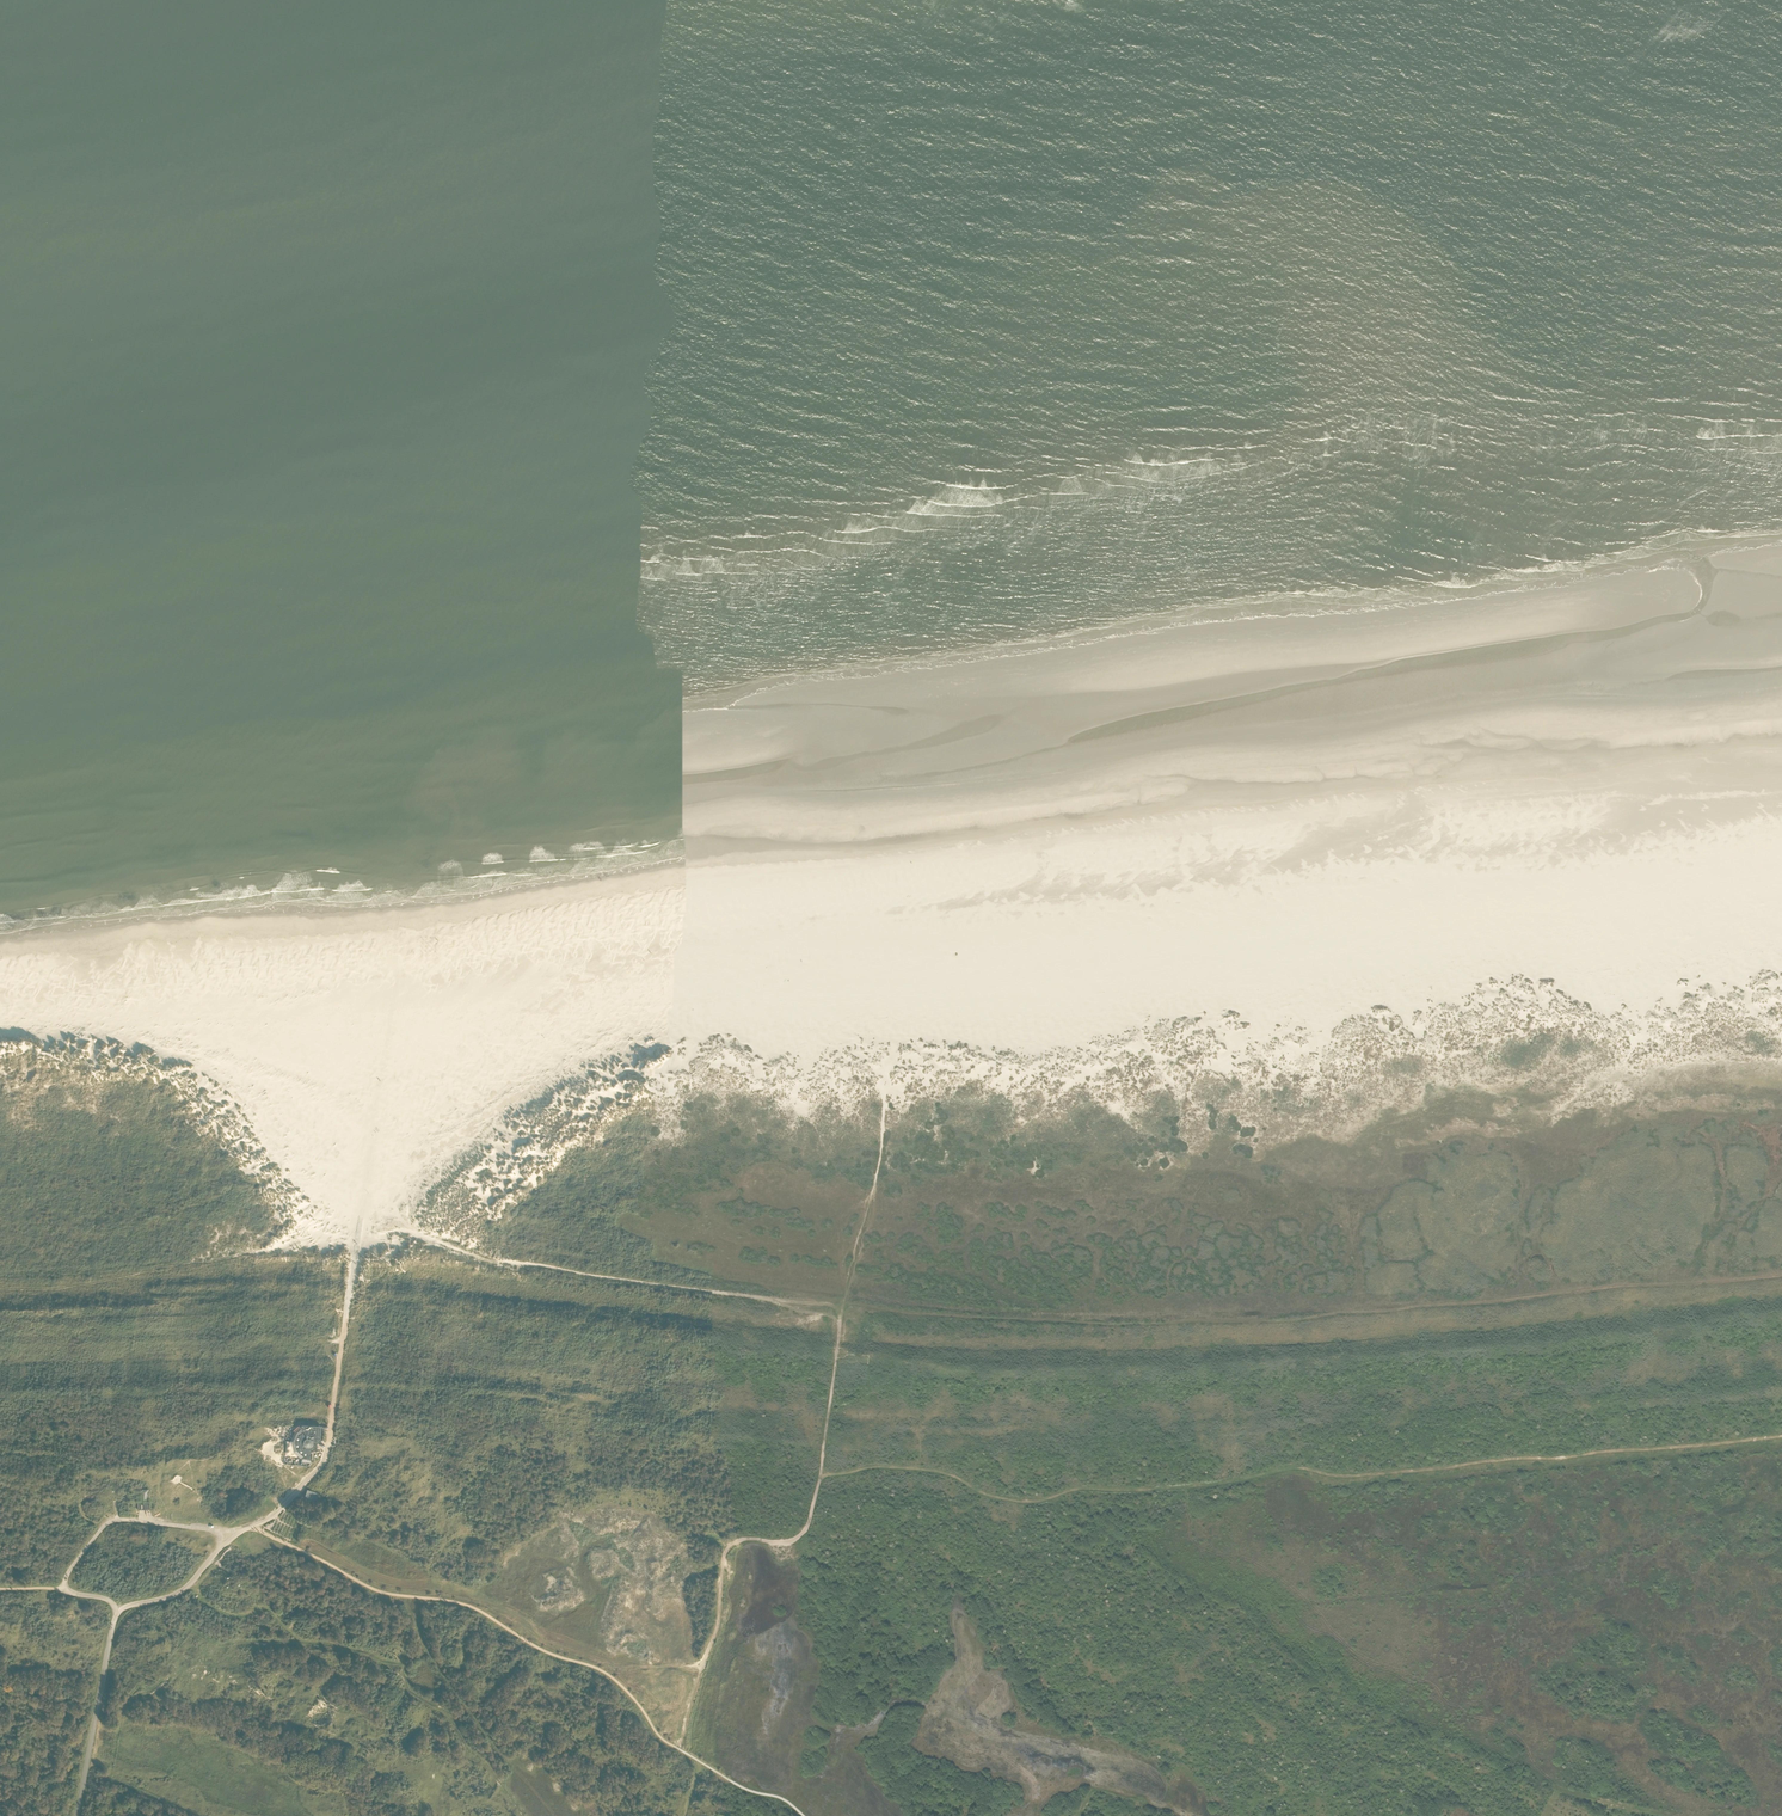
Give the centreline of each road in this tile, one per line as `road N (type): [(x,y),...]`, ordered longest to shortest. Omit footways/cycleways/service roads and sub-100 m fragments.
road 1 (track): [(1781,1274),(1154,1328),(875,1309),(519,1266),(401,1231),(354,1239)]
road 2 (track): [(678,1748),(717,1628),(728,1547),(745,1538),(796,1539),(824,1475),(881,1466),(942,1471),(992,1496),(1026,1502),(1073,1489),(1205,1485),(1291,1467),(1340,1476),(1781,1435)]
road 3 (track): [(354,1239),(334,1235),(60,1288),(0,1291)]
road 4 (track): [(253,1525),(274,1516),(326,1461),(355,1252)]
road 5 (unclassified): [(118,1612),(106,1598),(63,1588),(105,1524),(118,1519),(228,1534)]
road 6 (track): [(884,1087),(874,1186),(842,1305)]
road 7 (unclassified): [(77,1815),(118,1612)]
road 8 (track): [(820,1477),(842,1305)]
road 9 (unclassified): [(118,1612),(184,1589),(228,1534)]
road 10 (track): [(306,1110),(354,1239)]

